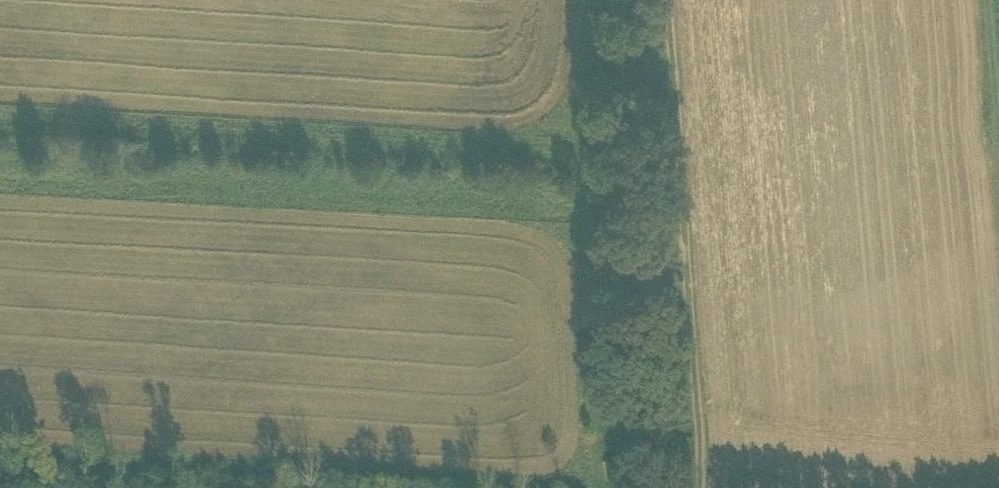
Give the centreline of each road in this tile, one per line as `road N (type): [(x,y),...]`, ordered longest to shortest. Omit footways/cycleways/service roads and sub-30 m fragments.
road 1 (track): [(661,0),(702,487)]

